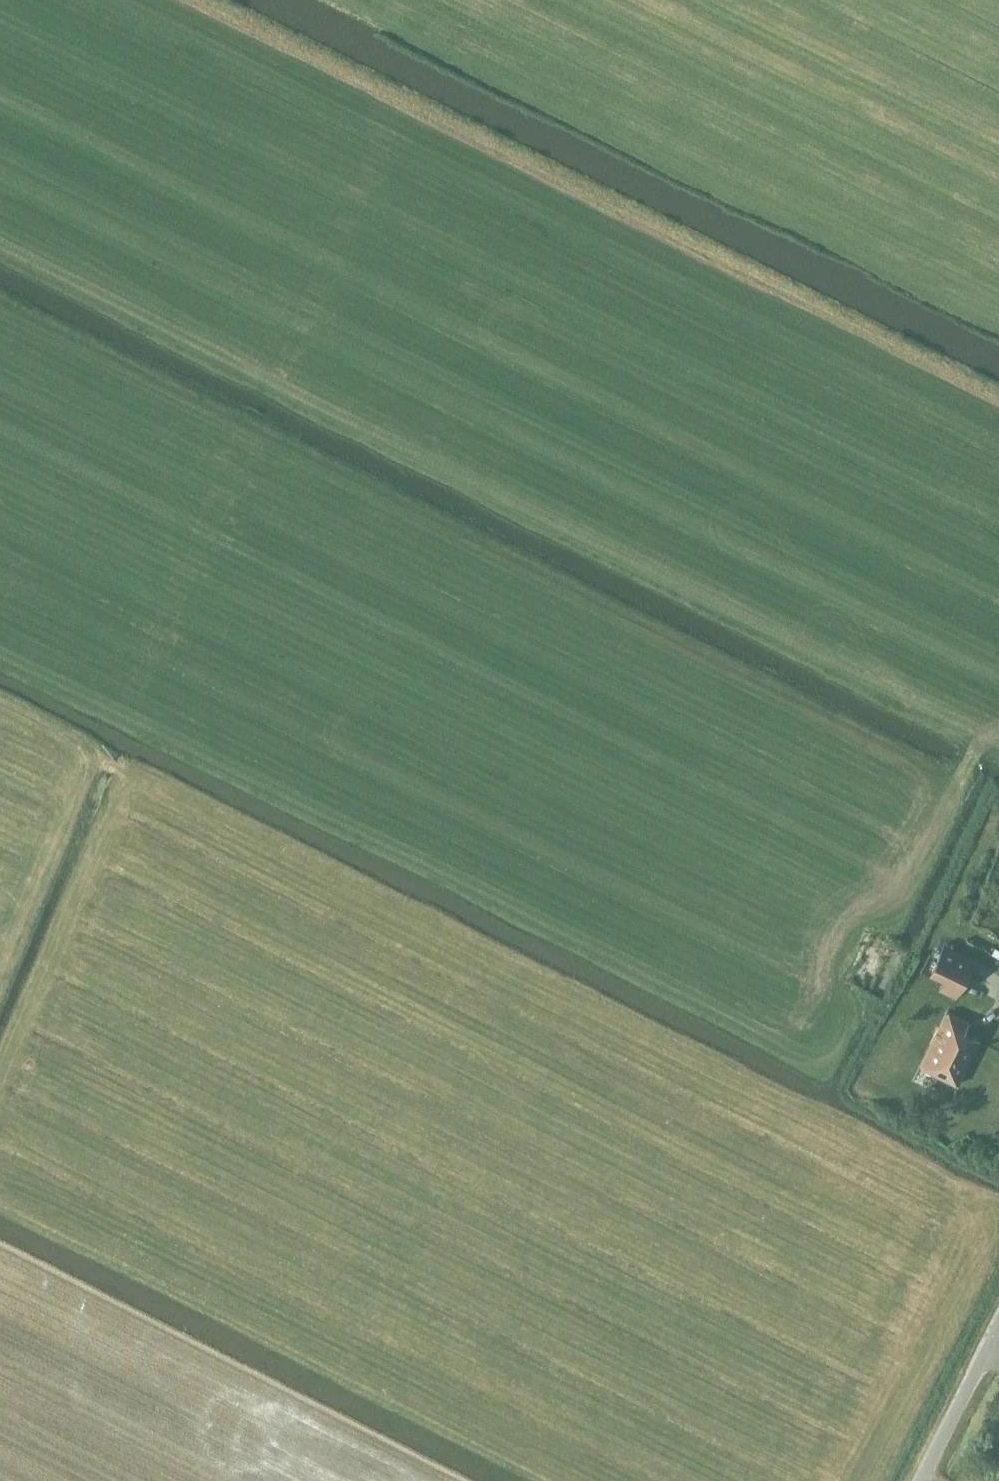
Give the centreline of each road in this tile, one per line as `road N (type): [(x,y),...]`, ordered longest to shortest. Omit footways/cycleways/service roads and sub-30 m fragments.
road 1 (unclassified): [(920,1480),(998,1320)]

